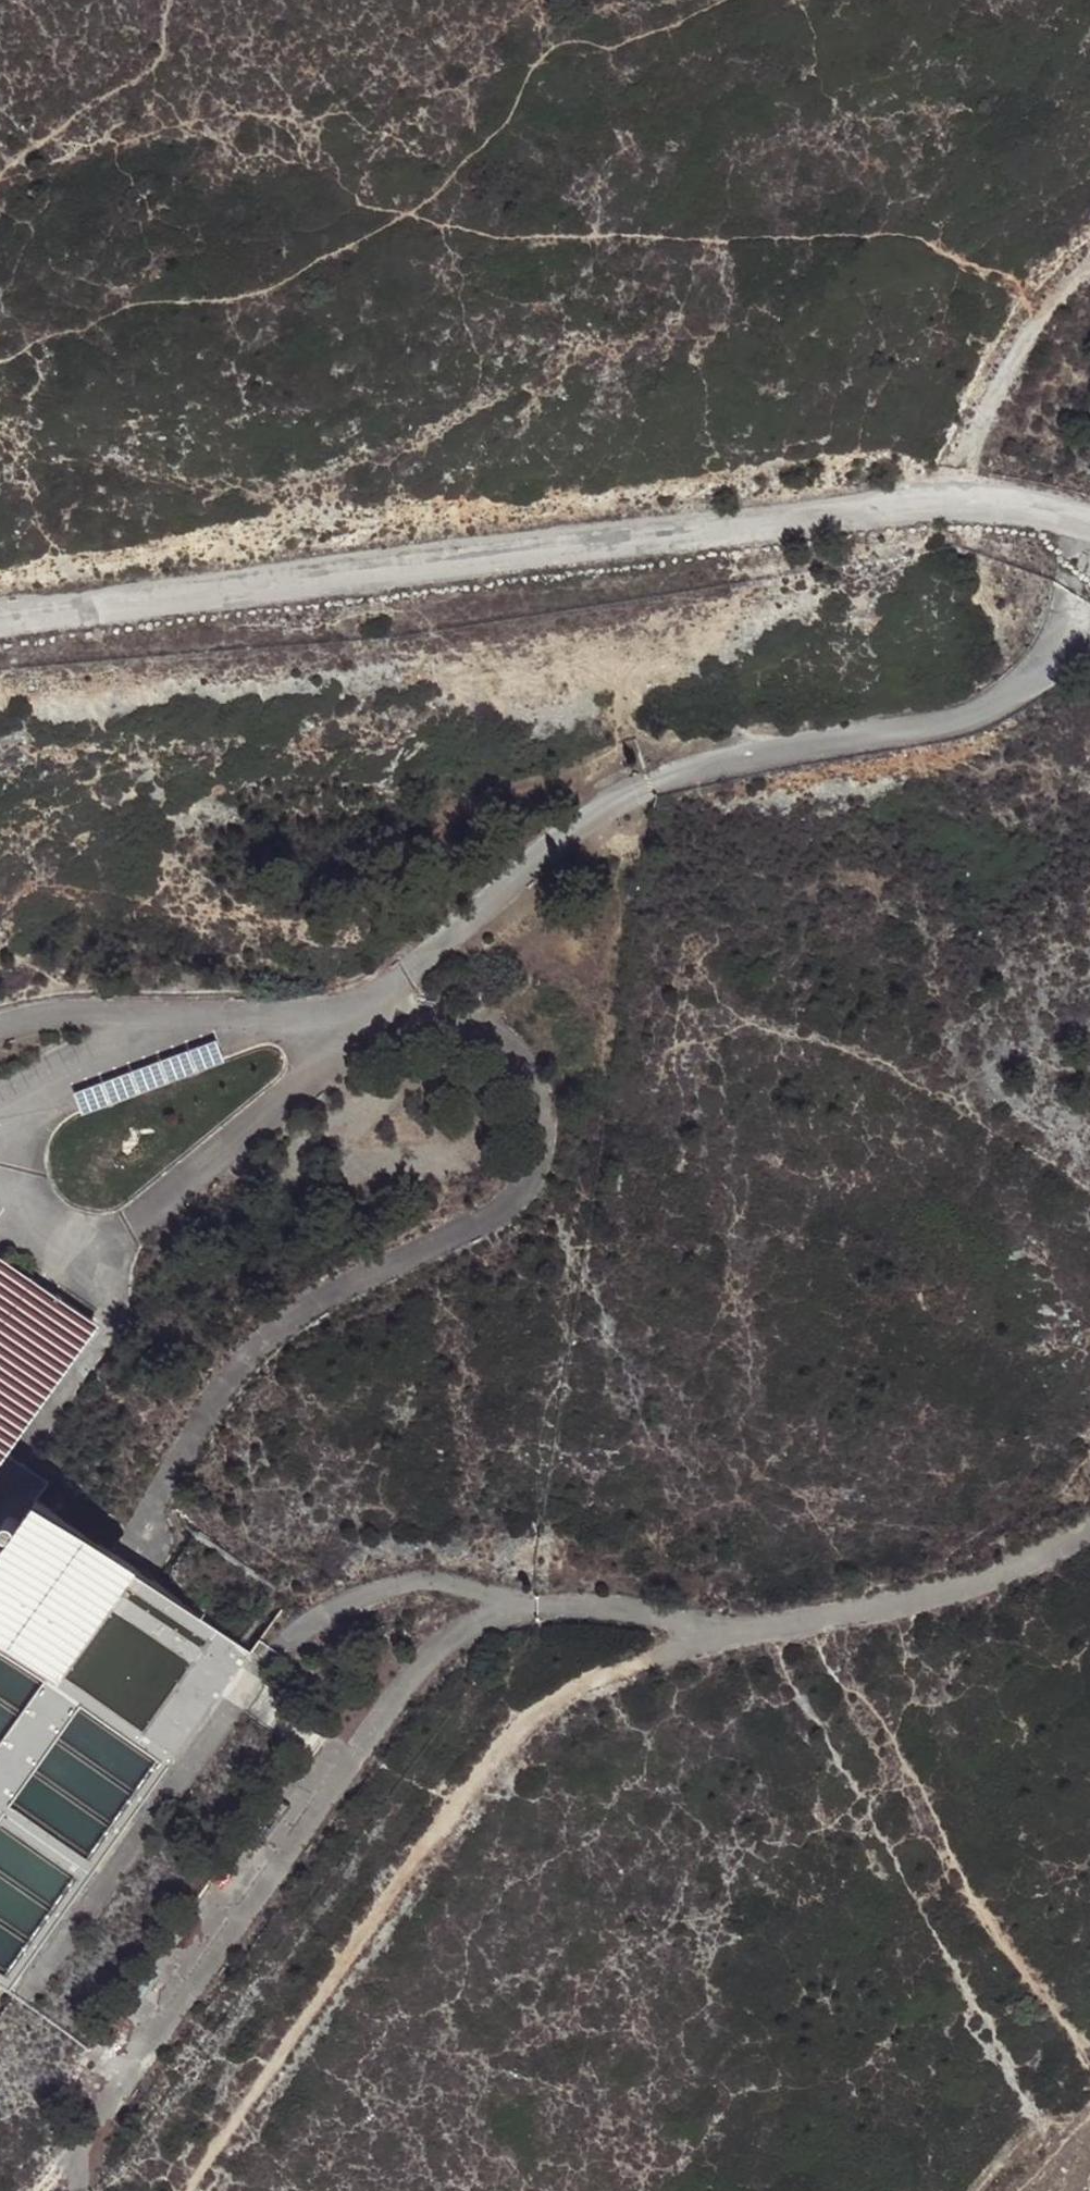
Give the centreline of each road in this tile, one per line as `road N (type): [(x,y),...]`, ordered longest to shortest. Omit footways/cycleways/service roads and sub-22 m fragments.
road 1 (track): [(718,1635),(582,1684),(528,1720),(190,2190)]
road 2 (track): [(944,501),(1023,342),(1089,264)]

